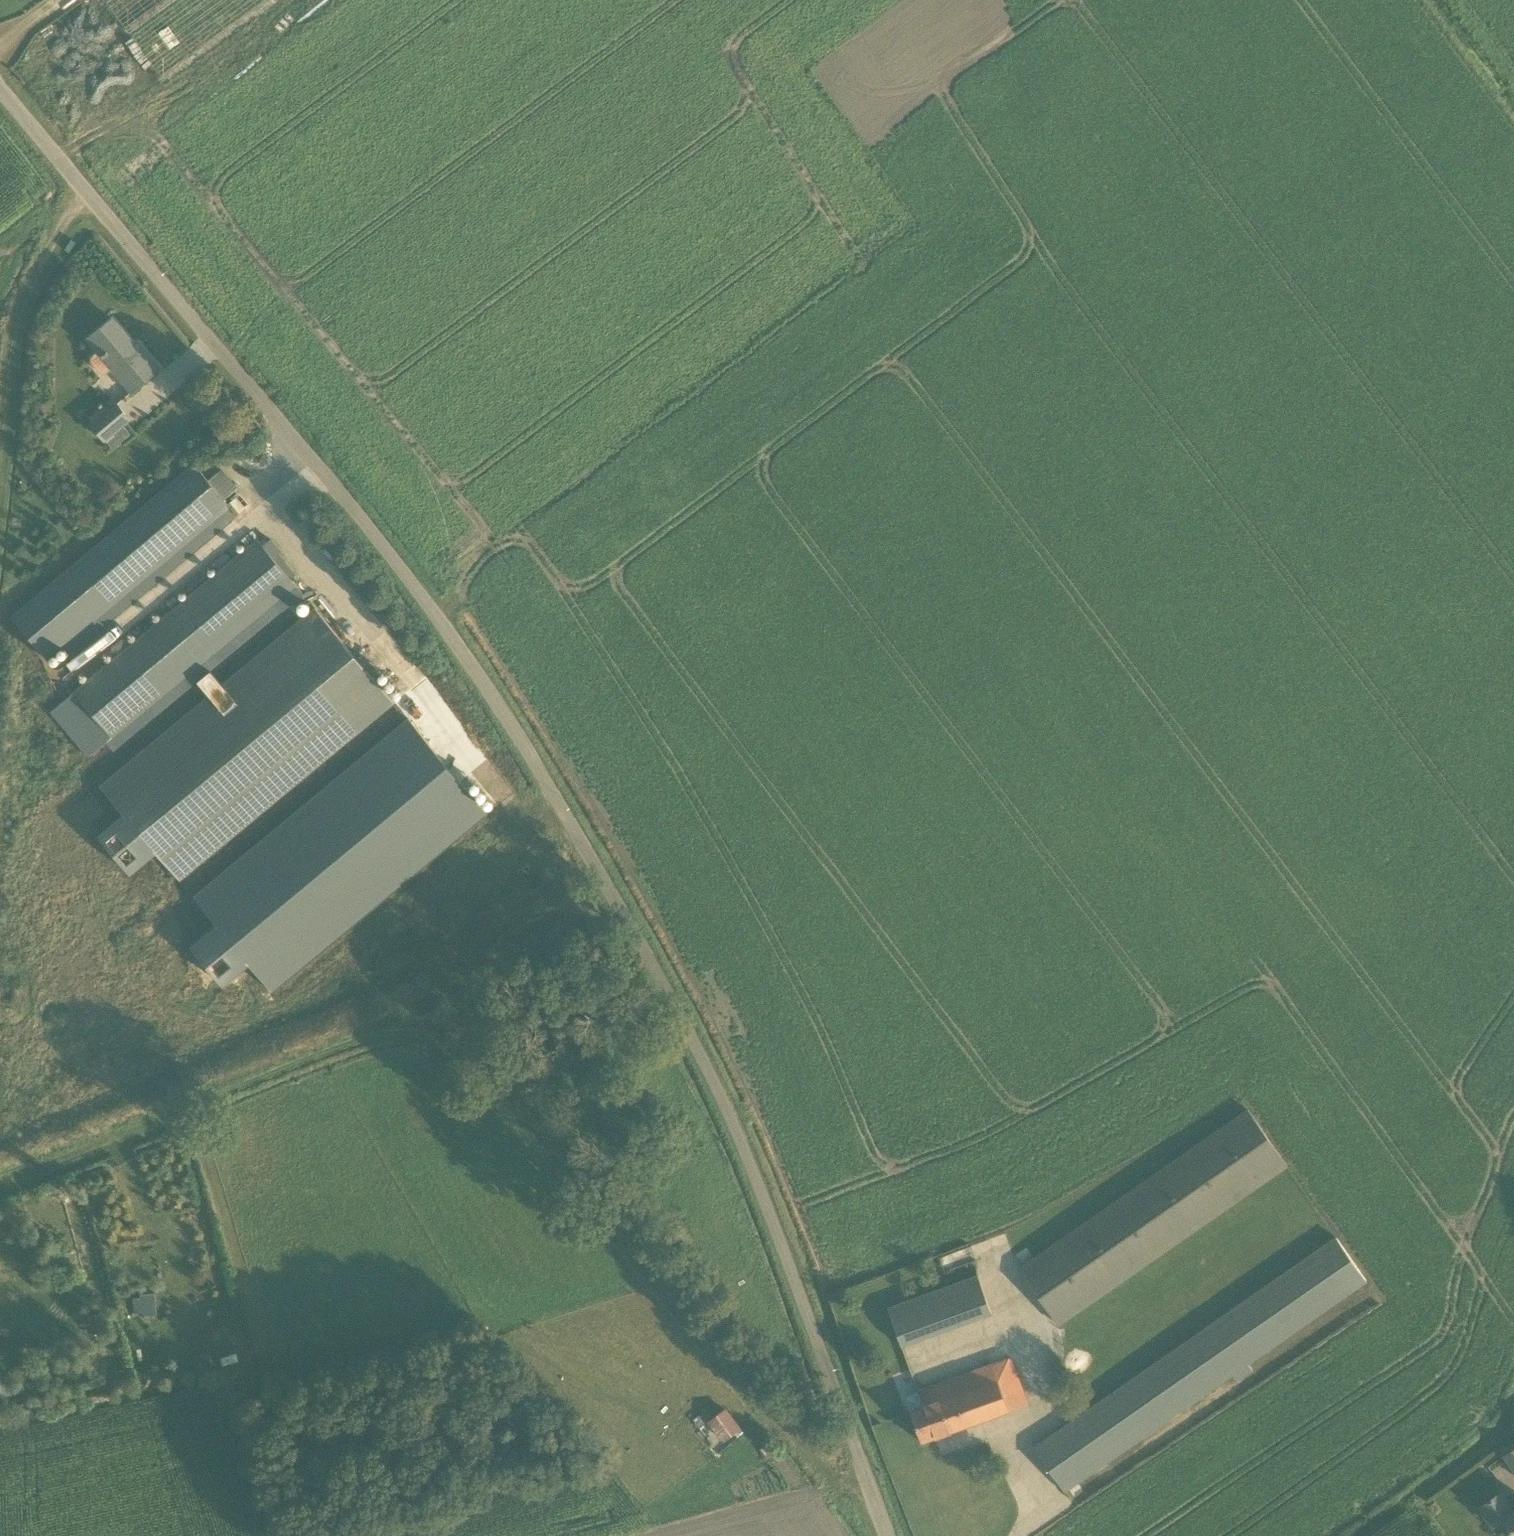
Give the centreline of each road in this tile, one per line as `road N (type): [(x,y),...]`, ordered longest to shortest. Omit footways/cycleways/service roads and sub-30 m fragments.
road 1 (unclassified): [(886,1535),(698,1049),(648,947),(558,800),(409,587),(0,86)]
road 2 (track): [(871,1498),(847,1490),(517,1092),(436,1042),(403,1034),(345,1047),(0,1177)]
road 3 (track): [(0,435),(12,335),(39,260),(89,193)]

